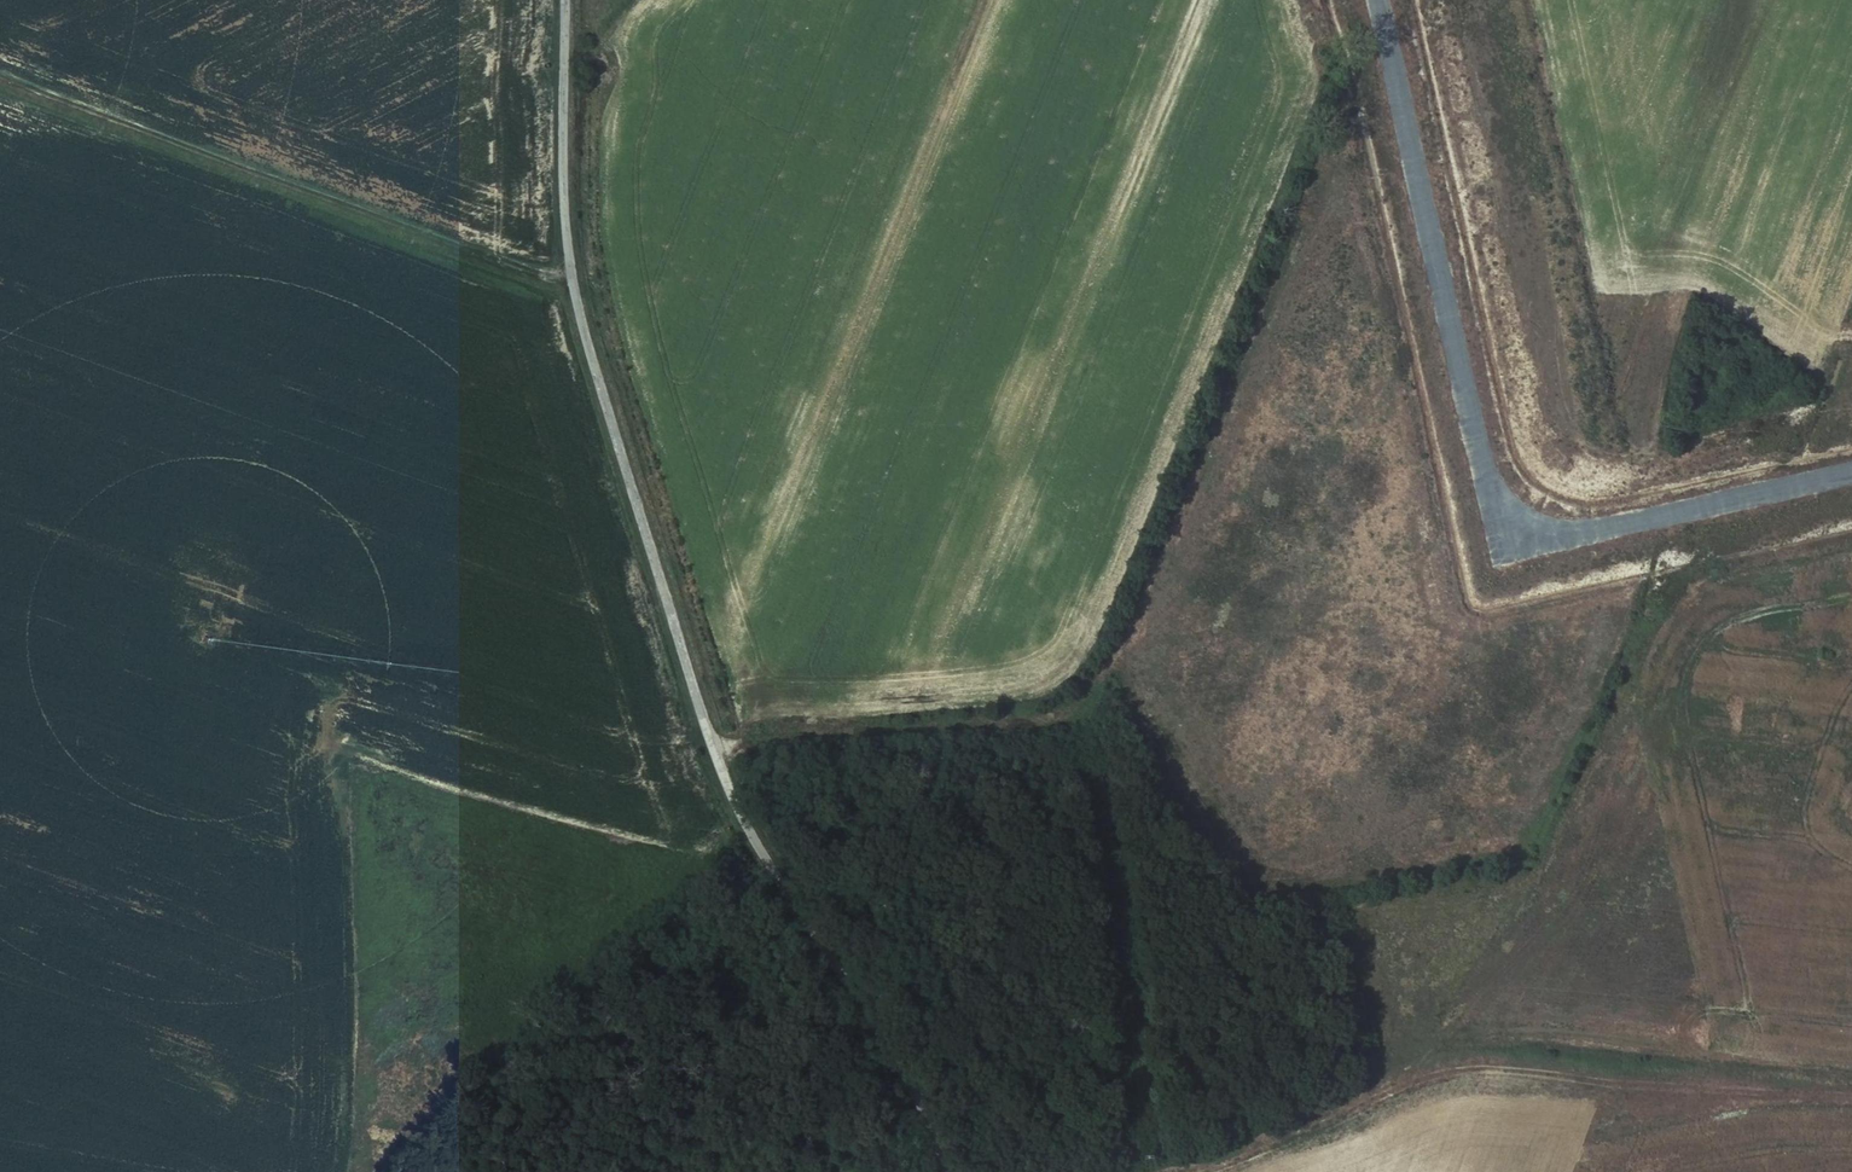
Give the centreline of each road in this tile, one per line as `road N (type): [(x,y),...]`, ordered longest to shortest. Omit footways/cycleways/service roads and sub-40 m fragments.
road 1 (unclassified): [(944,1171),(759,850),(711,748),(573,284),(563,161),(565,0)]
road 2 (track): [(711,748),(1039,720),(1078,699),(1116,656),(1390,0)]
road 3 (track): [(1851,1073),(1472,1035),(1301,1097),(1175,1158),(1104,1171)]

